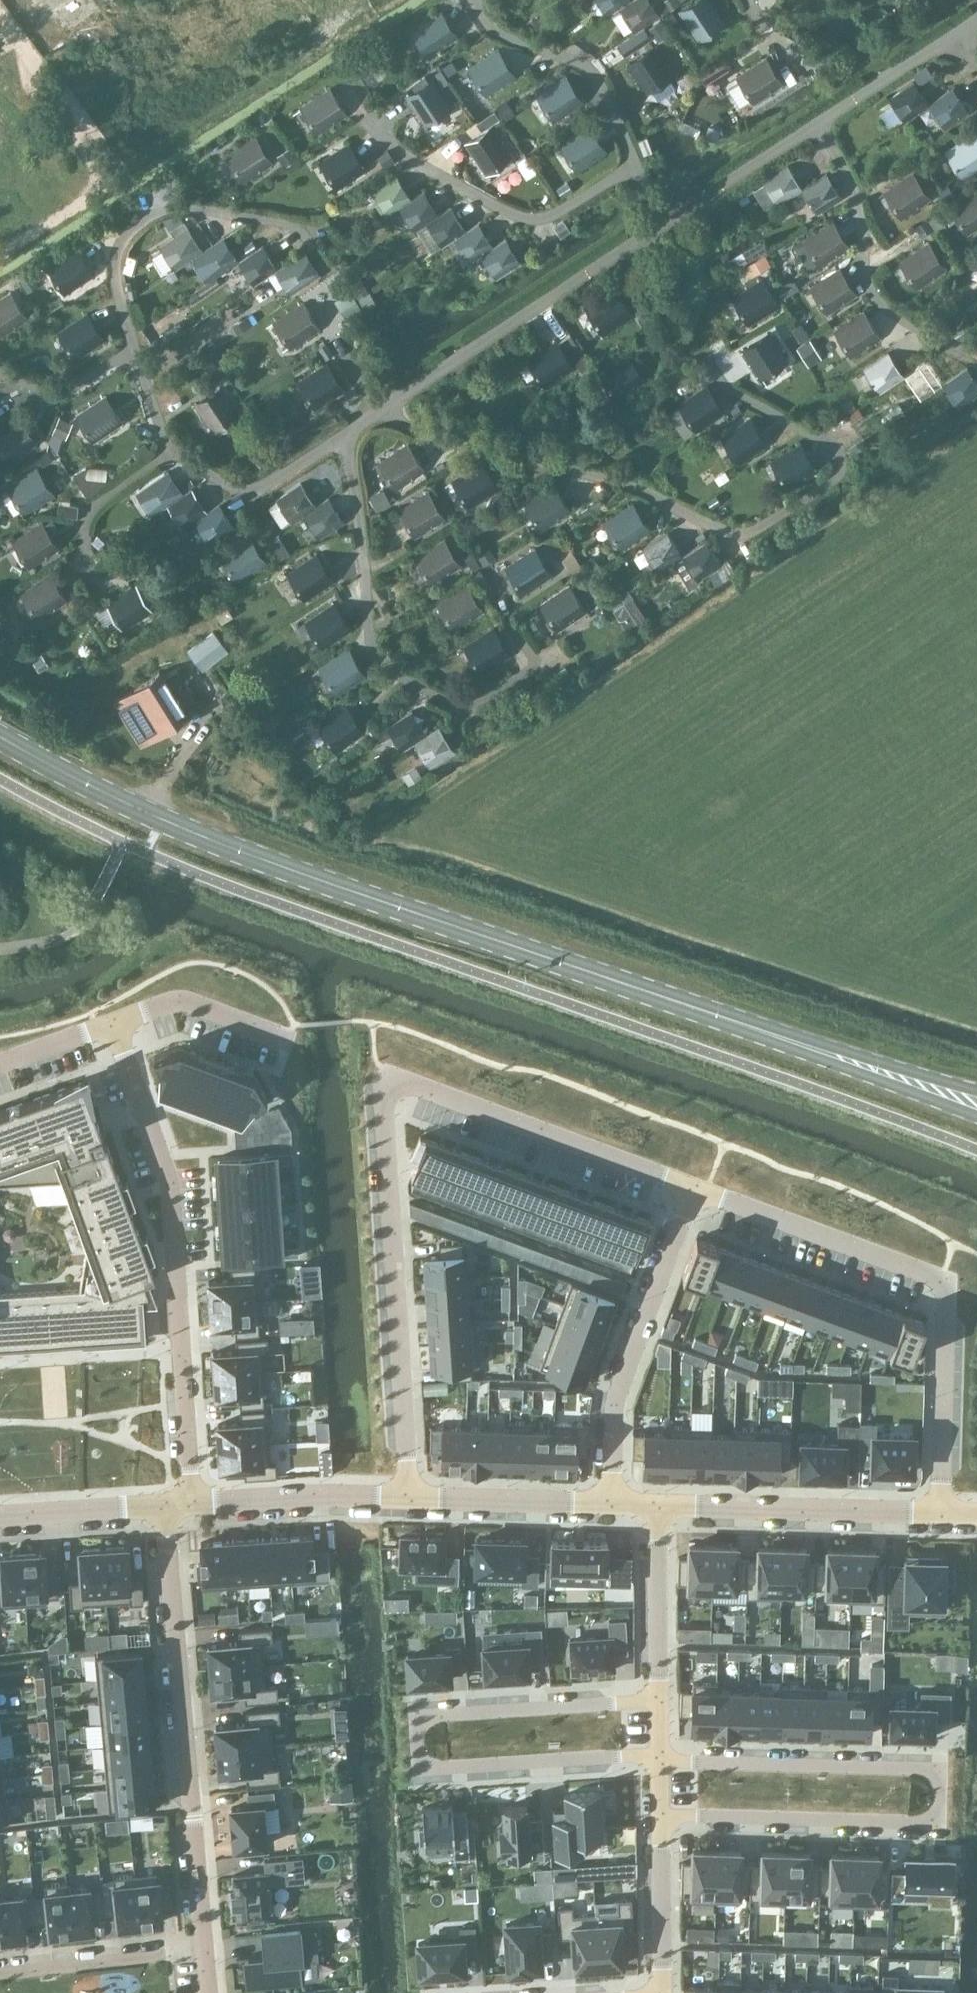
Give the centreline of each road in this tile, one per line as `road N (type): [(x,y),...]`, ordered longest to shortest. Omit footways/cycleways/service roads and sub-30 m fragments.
road 1 (unclassified): [(320,227),(161,212),(125,234),(115,266),(131,360),(168,450),(237,491),(270,482),(976,9)]
road 2 (primary): [(0,737),(226,848),(928,1088)]
road 3 (residential): [(696,1188),(420,1087),(391,1093),(408,1495)]
road 4 (residential): [(661,1819),(935,1824),(936,1768),(661,1763)]
road 5 (residential): [(660,1755),(419,1769),(419,1716),(659,1703)]
road 6 (residential): [(940,1512),(940,1285),(920,1269),(696,1188)]
road 7 (residential): [(114,1026),(172,1208),(192,1505)]
road 8 (residential): [(205,1948),(166,1507)]
road 9 (residential): [(696,1188),(614,1411),(613,1501)]
road 10 (residential): [(940,1512),(658,1503)]
road 11 (residential): [(408,1495),(192,1505)]
road 12 (residential): [(0,1970),(205,1948)]
road 13 (residential): [(613,1501),(408,1495)]
road 14 (residential): [(659,1703),(658,1503)]
road 15 (residential): [(287,1037),(181,1002),(114,1026)]
road 16 (residential): [(663,1992),(661,1819)]
road 17 (residential): [(166,1507),(0,1517)]
road 18 (residential): [(114,1026),(0,1066)]

